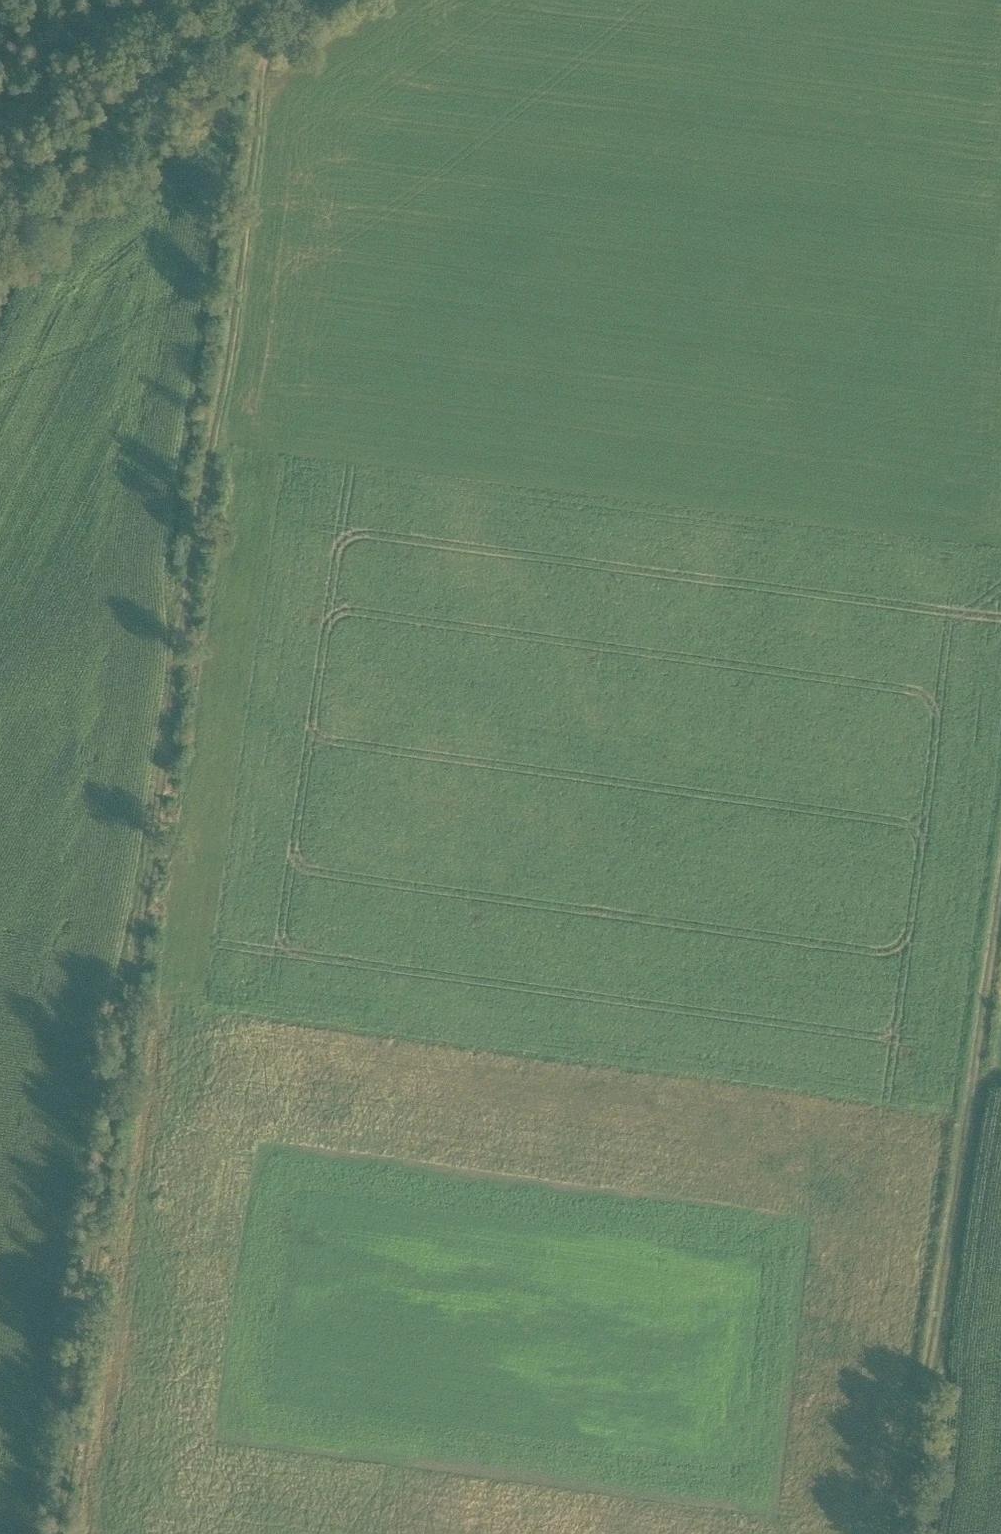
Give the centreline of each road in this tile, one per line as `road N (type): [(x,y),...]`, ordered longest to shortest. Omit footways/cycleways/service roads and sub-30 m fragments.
road 1 (track): [(60,1533),(265,58),(343,0)]
road 2 (track): [(908,1533),(1000,902)]

